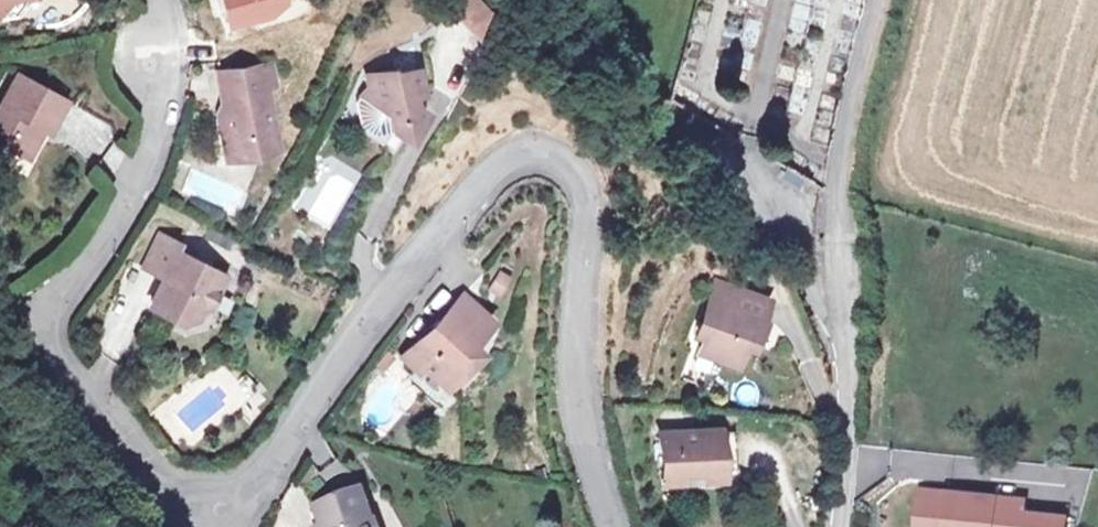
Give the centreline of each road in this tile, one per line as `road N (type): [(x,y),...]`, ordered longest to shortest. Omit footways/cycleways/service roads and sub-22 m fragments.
road 1 (unclassified): [(838,526),(846,431),(834,211),(844,137),(880,0)]

